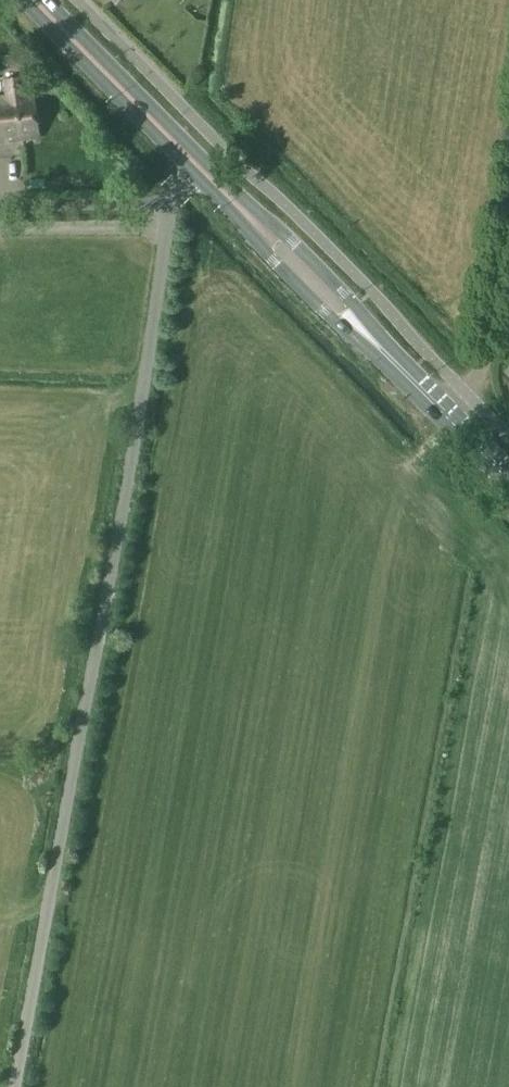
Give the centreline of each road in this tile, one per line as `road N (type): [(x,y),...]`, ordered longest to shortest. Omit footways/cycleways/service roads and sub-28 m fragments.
road 1 (unclassified): [(12,1086),(134,439),(169,207),(202,170)]
road 2 (primary): [(508,482),(202,170)]
road 3 (primary): [(202,170),(36,0)]

